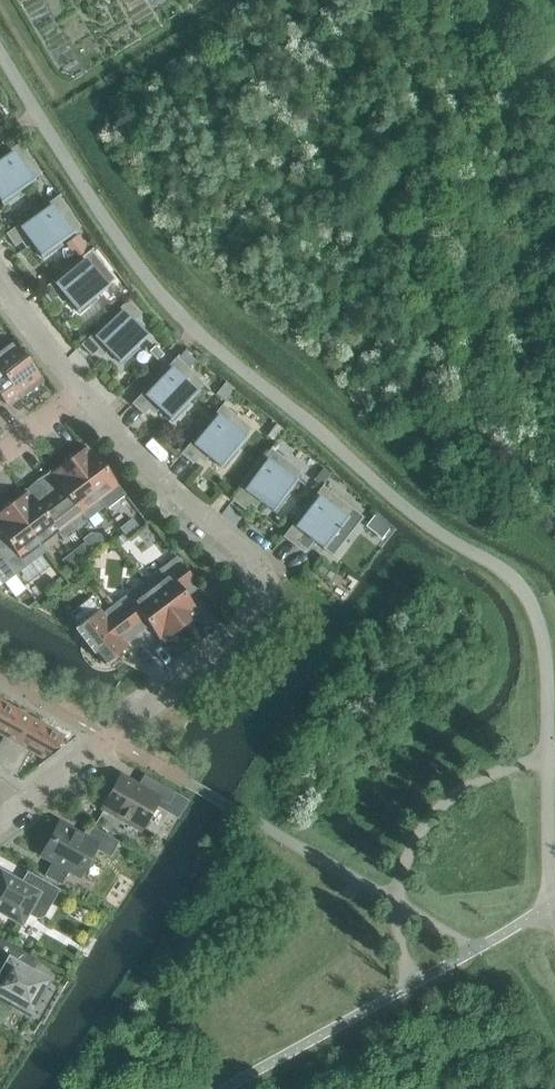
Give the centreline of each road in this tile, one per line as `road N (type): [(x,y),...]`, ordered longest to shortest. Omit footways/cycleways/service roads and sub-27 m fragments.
road 1 (residential): [(0,821),(265,617),(272,594),(263,563),(140,458),(78,388)]
road 2 (residential): [(78,388),(0,280)]

